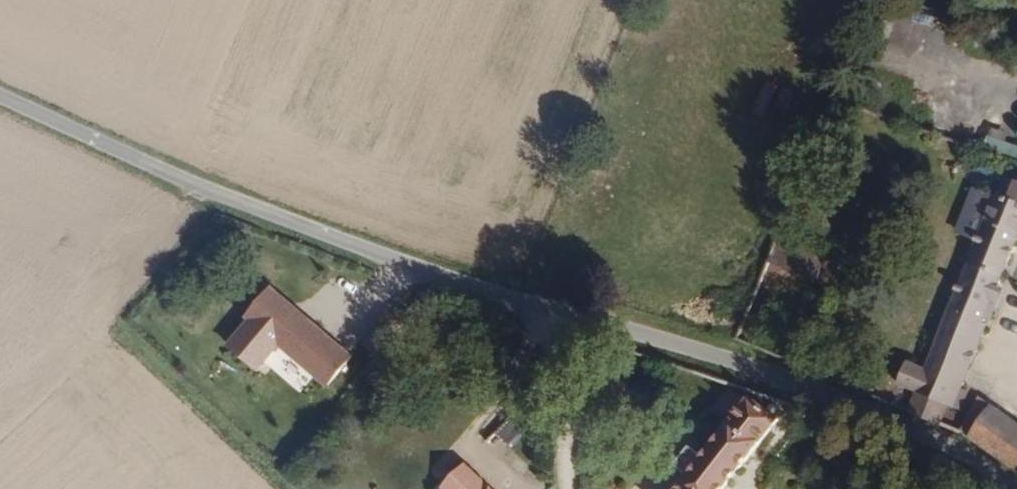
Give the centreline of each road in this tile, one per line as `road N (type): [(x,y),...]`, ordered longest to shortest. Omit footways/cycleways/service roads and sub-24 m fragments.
road 1 (residential): [(0,96),(338,240),(536,311),(750,370),(935,434),(1003,488)]

